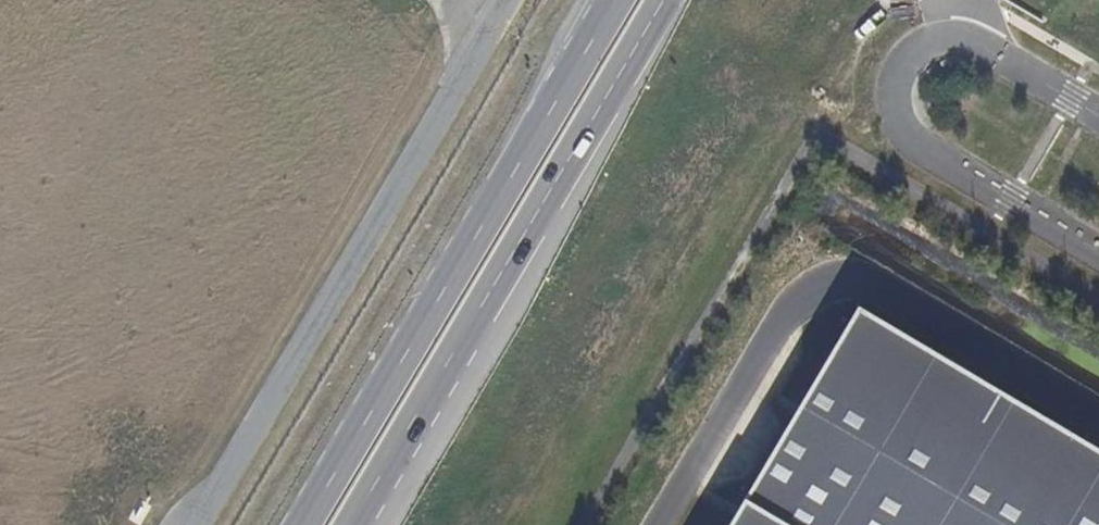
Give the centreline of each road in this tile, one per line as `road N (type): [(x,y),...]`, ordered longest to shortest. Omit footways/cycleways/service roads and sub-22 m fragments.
road 1 (primary): [(351,524),(663,0)]
road 2 (primary): [(610,0),(299,524)]
road 3 (unclassified): [(1098,116),(961,39),(901,66),(896,92),(909,134),(1098,255)]
road 4 (track): [(819,123),(892,0)]

